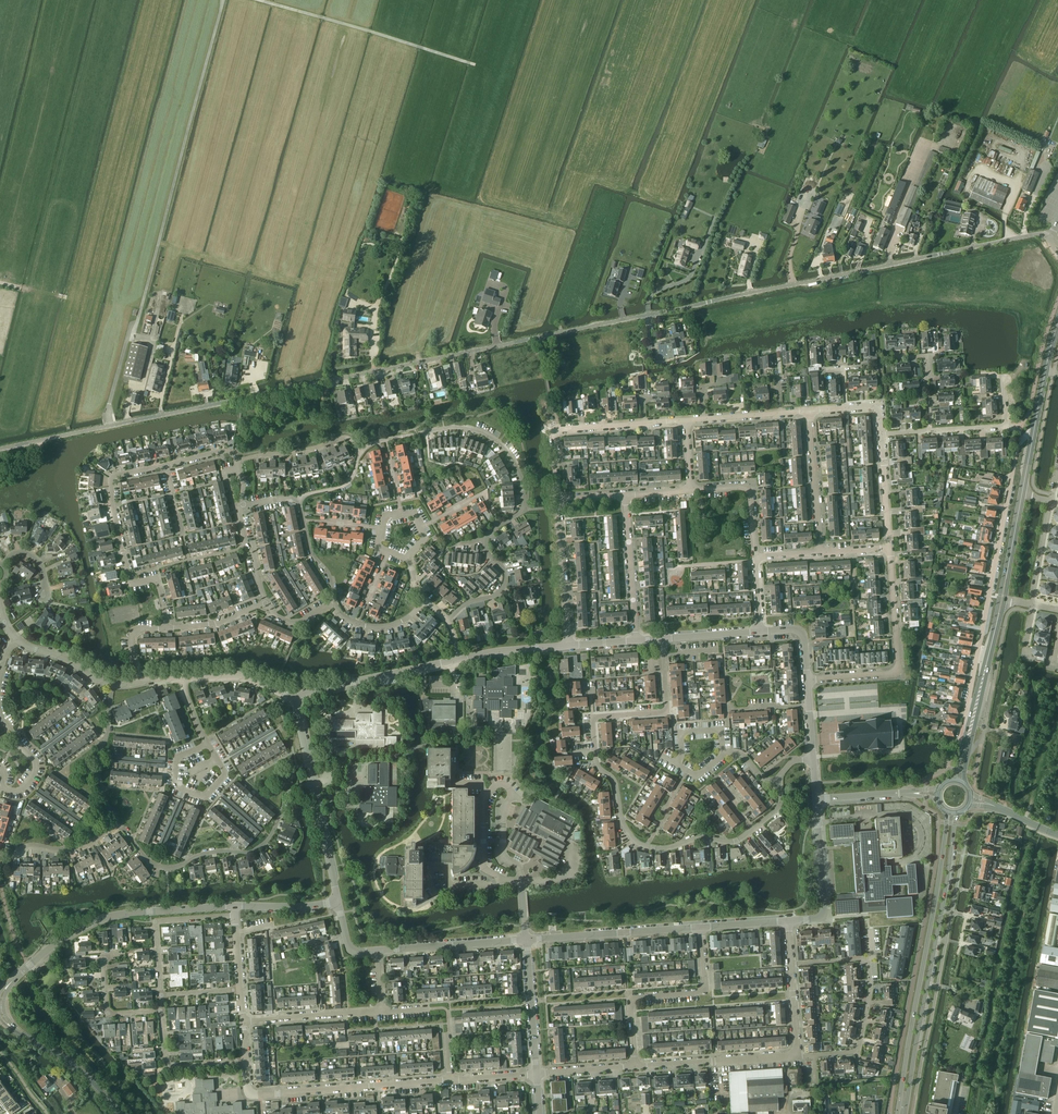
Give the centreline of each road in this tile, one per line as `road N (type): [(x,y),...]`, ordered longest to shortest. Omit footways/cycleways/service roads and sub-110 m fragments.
road 1 (unclassified): [(0,449),(1042,235)]
road 2 (residential): [(779,781),(779,807),(736,842),(701,838),(659,848),(632,837),(615,782),(597,767),(592,717),(667,713),(662,639)]
road 3 (track): [(110,426),(109,405),(224,0)]
road 4 (primary): [(947,813),(897,1113)]
road 5 (residential): [(1033,432),(1019,438),(966,711)]
road 6 (residential): [(485,542),(524,503),(517,468),(493,440),(446,428),(360,453)]
road 7 (residential): [(313,786),(285,795),(259,847),(199,855),(175,867),(150,862),(114,822)]
road 8 (tertiary): [(12,982),(96,920),(234,906)]
road 9 (residential): [(166,629),(157,581),(130,581),(111,482),(166,466)]
road 10 (track): [(260,0),(477,65)]
road 11 (residential): [(807,680),(898,671),(890,547)]
road 12 (residential): [(636,1067),(632,1000),(703,991),(701,928)]
road 13 (residential): [(250,1093),(450,1081)]
road 14 (primary): [(905,1113),(936,938)]
road 15 (tertiary): [(526,940),(701,928)]
road 16 (tertiary): [(296,700),(305,691),(457,660)]
road 17 (residential): [(636,1067),(797,1056)]
road 18 (residential): [(557,501),(558,428),(644,422)]
road 19 (residential): [(235,916),(156,921),(161,995)]
road 20 (residential): [(797,1056),(860,1047),(868,960)]
road 21 (tertiary): [(377,951),(526,940)]
road 22 (tertiary): [(788,921),(823,912),(815,800)]
road 23 (residential): [(636,640),(625,496)]
road 24 (residential): [(567,645),(557,501)]
road 25 (residential): [(820,553),(810,410)]
road 26 (residential): [(207,744),(177,757),(176,787),(204,799),(226,773),(218,760)]
road 27 (residential): [(114,822),(97,763),(112,684)]
road 28 (residential): [(381,1011),(243,1021)]
road 29 (tertiary): [(537,1075),(526,940)]
road 30 (residential): [(162,1010),(168,1066),(246,1063)]
road 31 (tertiary): [(118,1113),(82,1073),(16,1031)]
road 32 (residential): [(238,460),(343,437),(360,453)]
road 33 (residential): [(162,1010),(107,1014),(103,954),(115,953)]
road 34 (residential): [(0,863),(22,847),(88,843),(114,822)]
road 35 (residential): [(521,882),(503,852),(510,791),(500,784),(487,795)]
road 36 (residential): [(930,431),(1005,426),(1002,379)]
road 37 (residential): [(447,621),(504,585),(485,542)]

